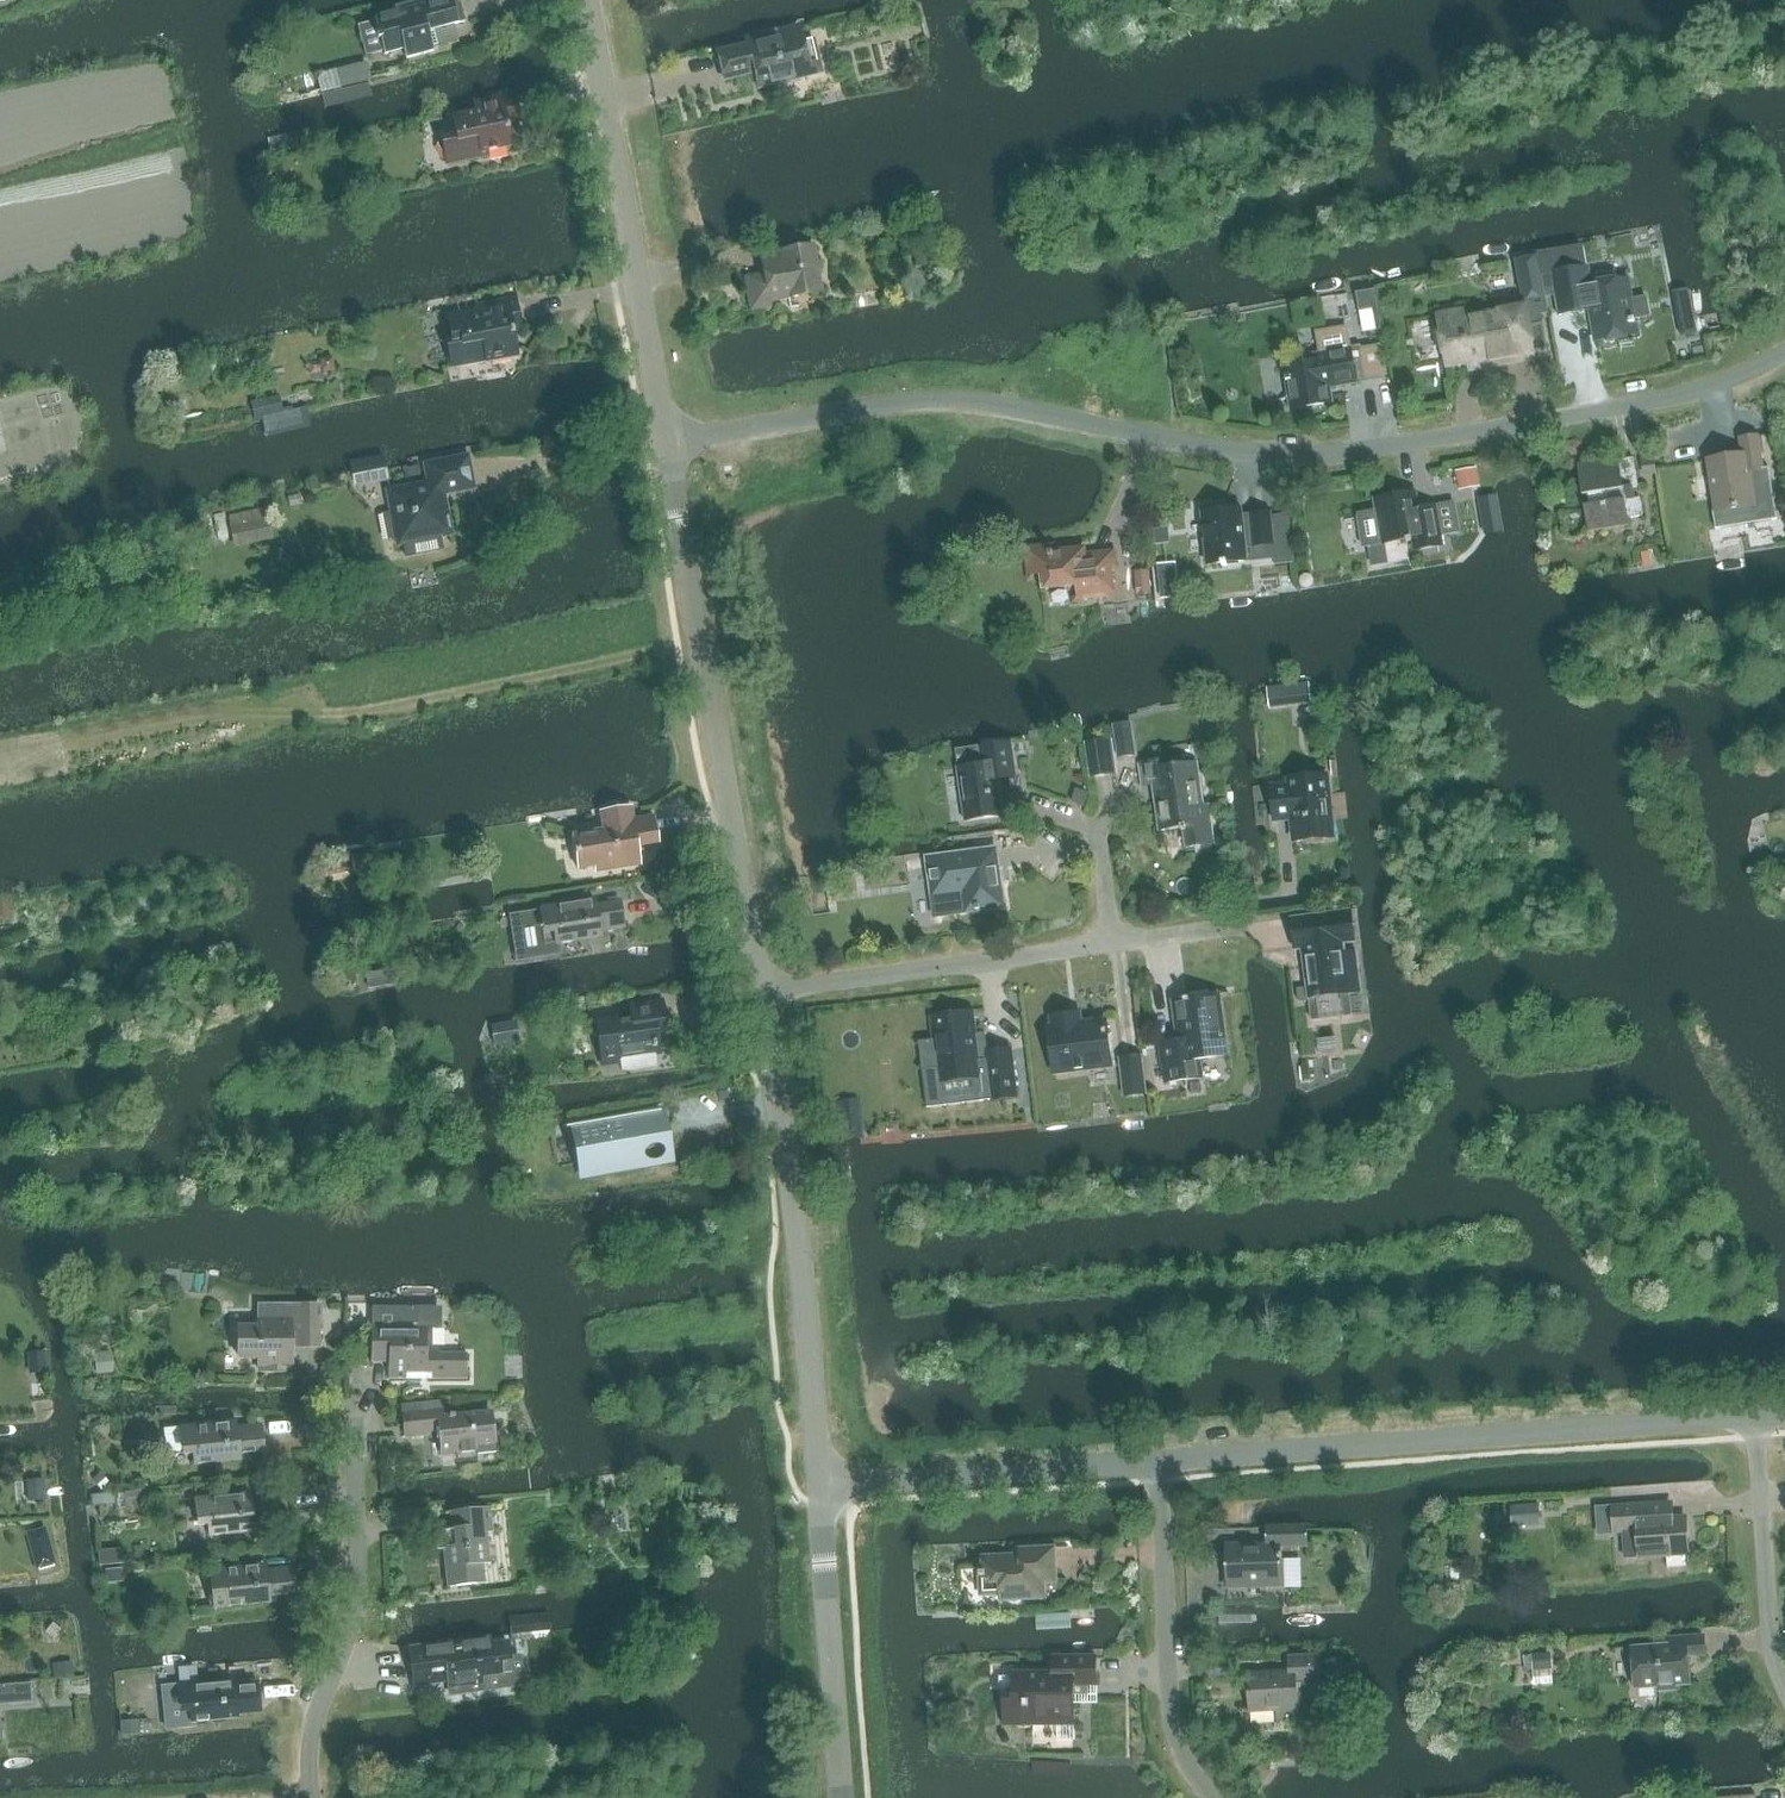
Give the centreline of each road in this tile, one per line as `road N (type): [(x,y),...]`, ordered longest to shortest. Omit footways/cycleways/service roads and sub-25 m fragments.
road 1 (residential): [(1784,352),(1707,388),(1325,454),(1253,452),(940,400),(670,444)]
road 2 (residential): [(1155,1463),(1754,1414)]
road 3 (residential): [(759,996),(670,444)]
road 4 (residential): [(820,1485),(794,1216),(759,996)]
road 5 (residential): [(670,444),(587,0)]
road 6 (residential): [(311,1797),(311,1736),(353,1611),(355,1422)]
road 7 (residential): [(759,996),(1111,944)]
road 8 (residential): [(1213,1797),(1180,1754),(1169,1705),(1155,1463)]
road 9 (residential): [(820,1485),(1155,1463)]
road 10 (residential): [(840,1797),(820,1485)]
road 11 (residential): [(1784,1686),(1770,1638),(1754,1414)]
road 12 (residential): [(1111,944),(1242,927)]
road 13 (residential): [(1111,944),(1098,821)]

